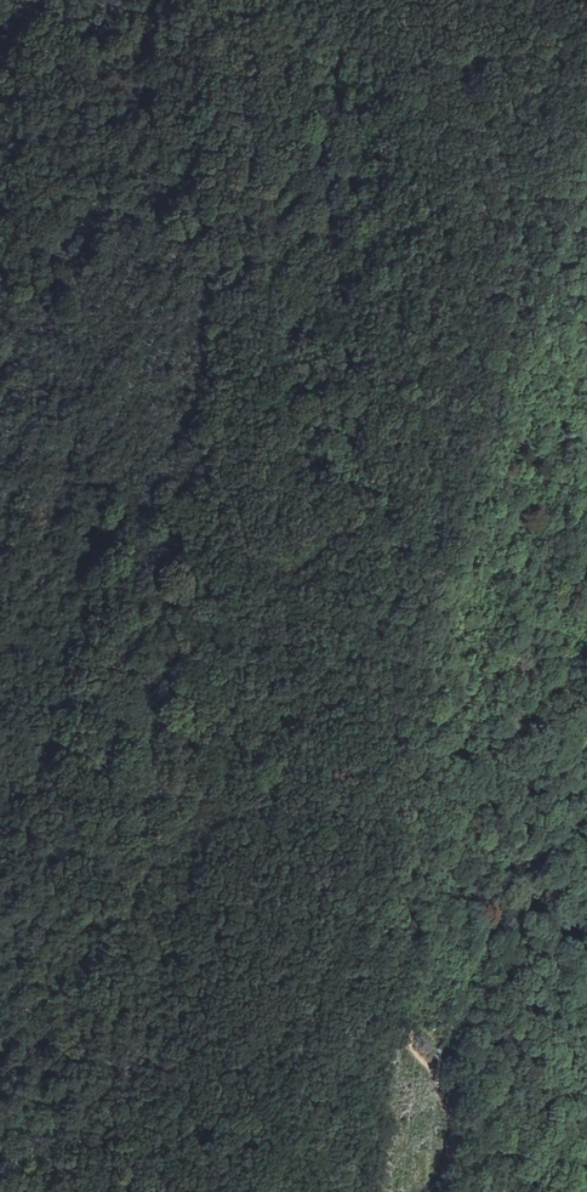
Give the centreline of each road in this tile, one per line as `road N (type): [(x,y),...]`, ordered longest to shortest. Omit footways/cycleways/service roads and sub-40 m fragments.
road 1 (track): [(258,658),(205,562),(240,224),(214,0)]
road 2 (track): [(0,1159),(51,1082),(119,920),(231,745),(258,658)]

